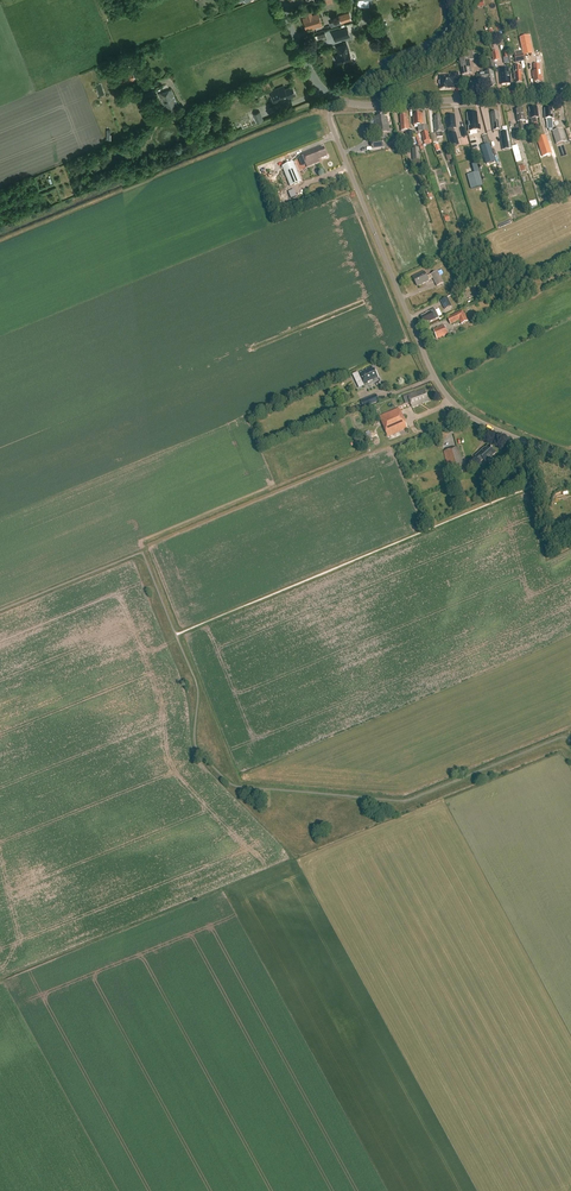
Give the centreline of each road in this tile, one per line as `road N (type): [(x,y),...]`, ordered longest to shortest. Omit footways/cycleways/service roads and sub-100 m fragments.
road 1 (residential): [(570,458),(468,416),(436,379),(329,117),(334,99)]
road 2 (track): [(525,442),(532,486),(176,634)]
road 3 (residential): [(334,99),(368,106),(570,93)]
road 4 (track): [(185,107),(304,59)]

